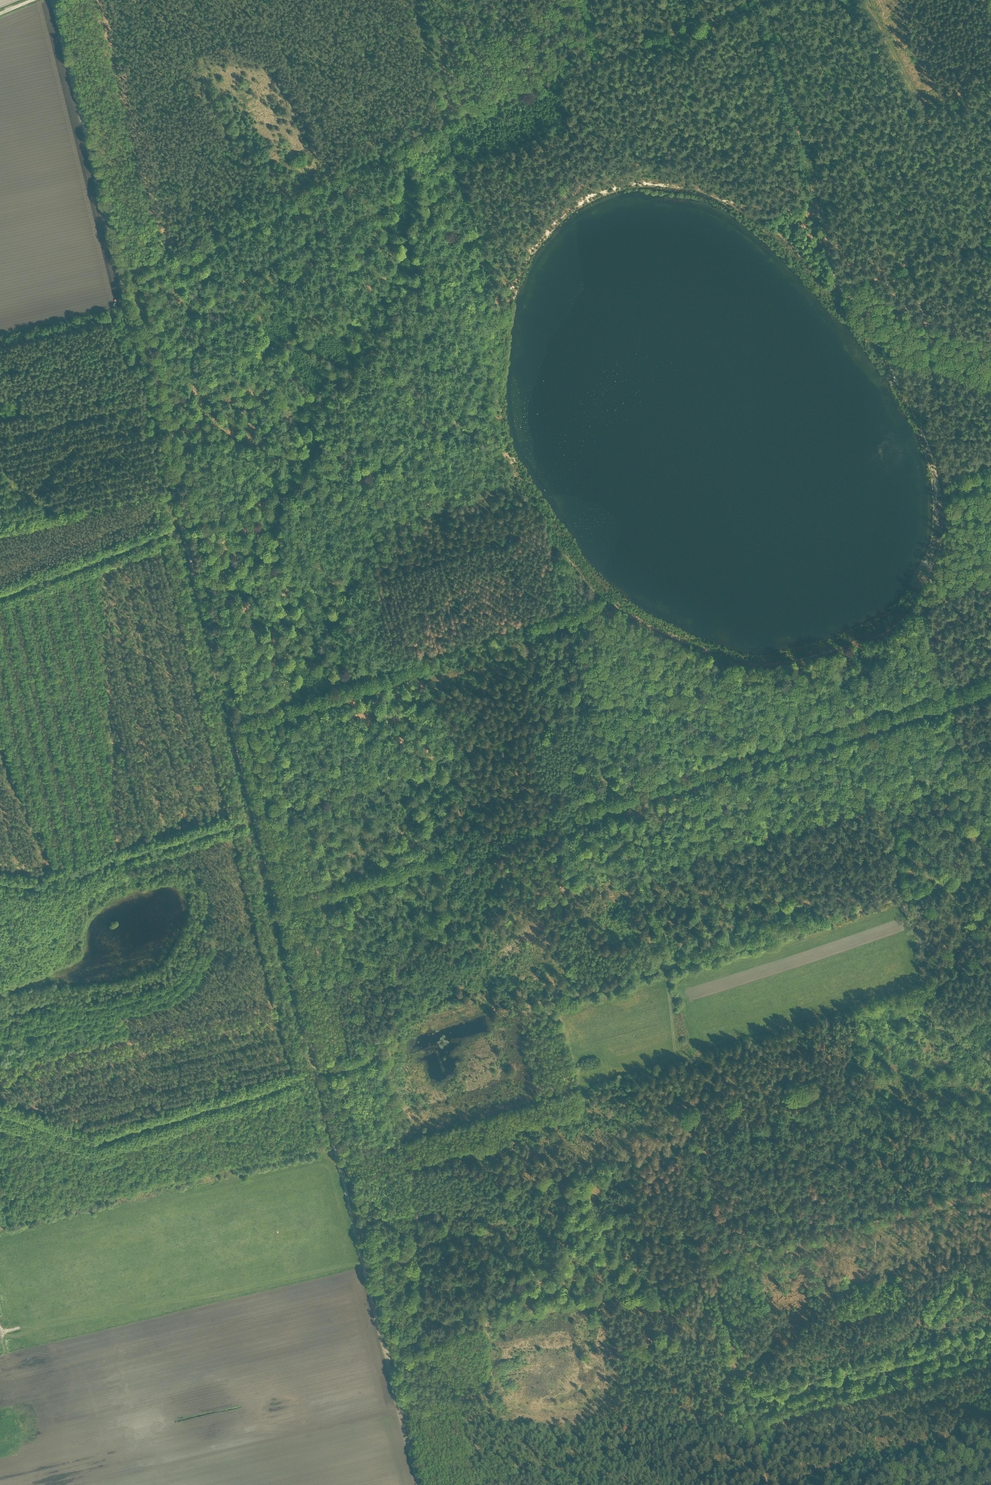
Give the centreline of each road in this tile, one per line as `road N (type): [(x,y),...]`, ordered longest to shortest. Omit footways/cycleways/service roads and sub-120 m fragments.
road 1 (track): [(255,823),(53,0)]
road 2 (track): [(420,1484),(255,823)]
road 3 (track): [(990,1192),(571,1307),(481,1322),(387,1354)]
road 4 (track): [(493,1019),(990,871)]
road 5 (track): [(764,0),(840,287),(907,339),(990,361)]
road 6 (track): [(161,258),(444,124)]
road 7 (track): [(666,968),(713,1267)]
road 8 (track): [(255,823),(35,888),(0,885)]
road 9 (track): [(768,1484),(713,1267)]
road 10 (track): [(601,63),(760,0)]
road 11 (track): [(444,124),(601,63)]
road 12 (track): [(0,433),(150,399)]
road 13 (track): [(444,124),(414,0)]
road 14 (track): [(990,1431),(955,1458),(886,1484)]

